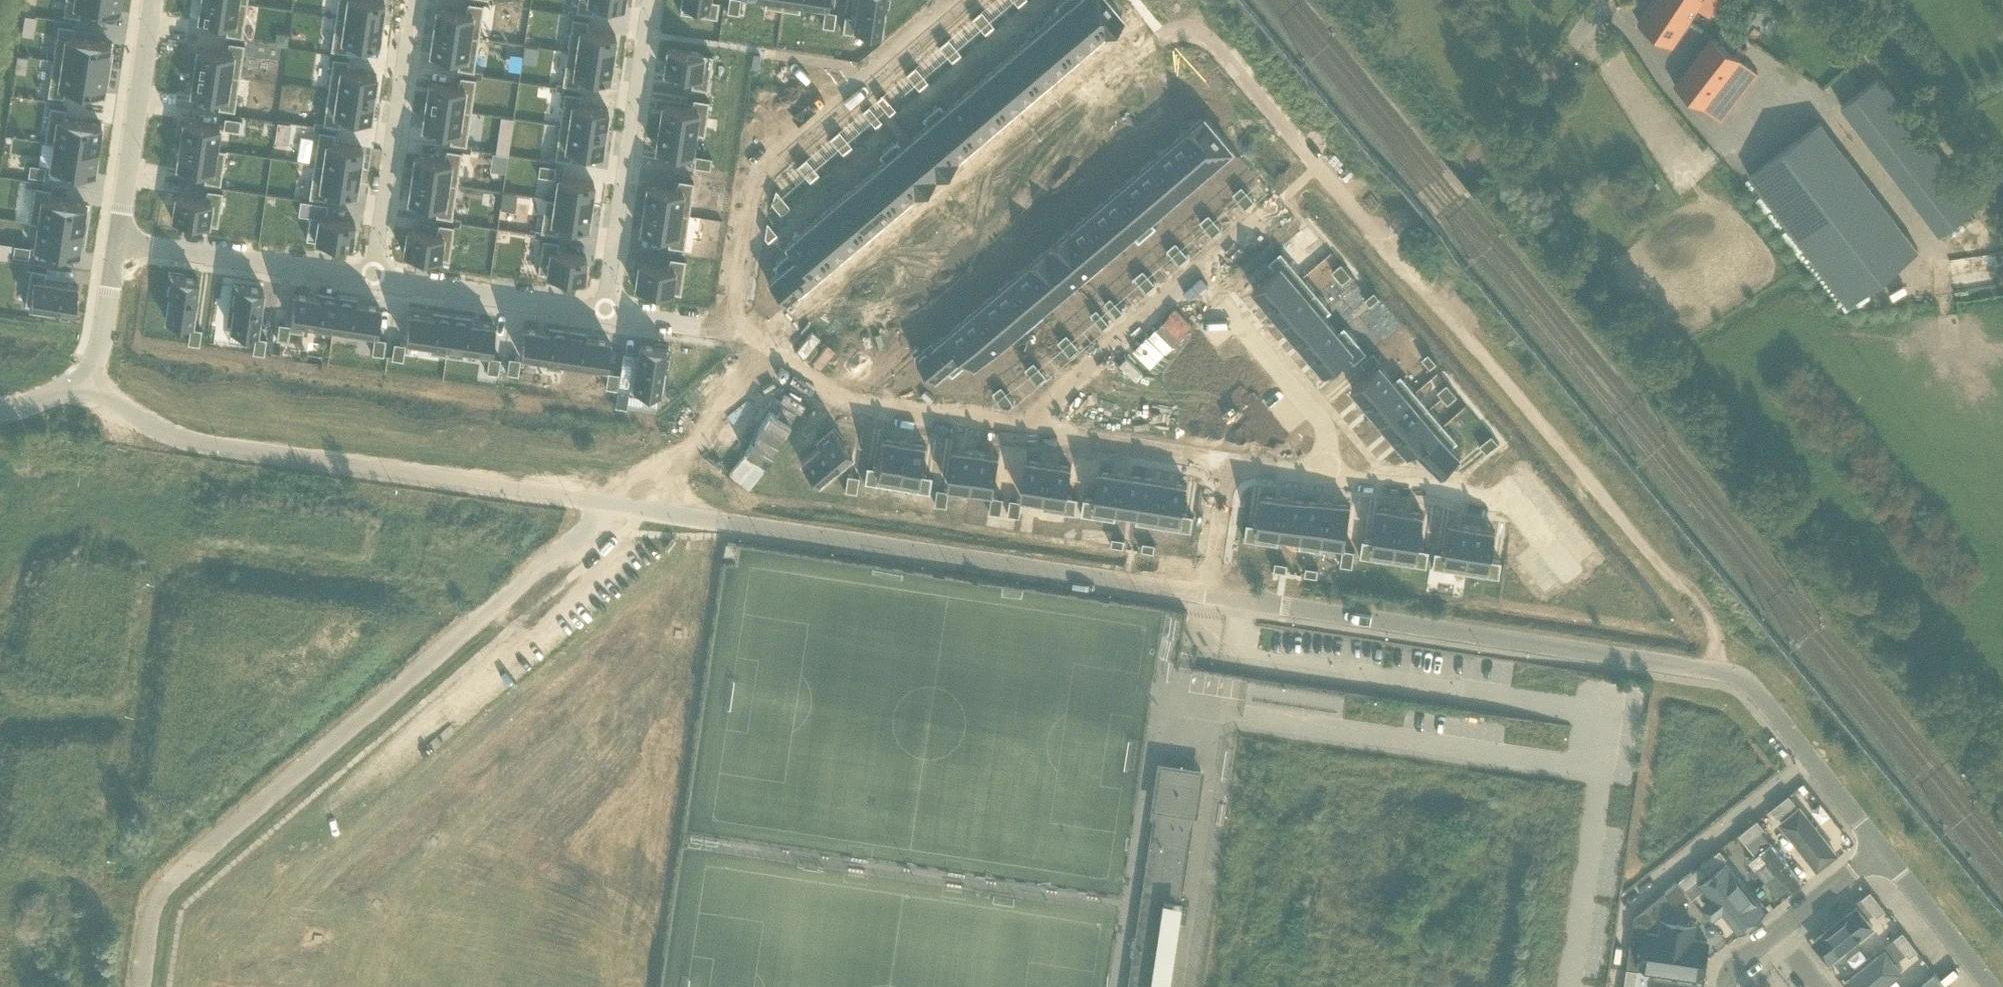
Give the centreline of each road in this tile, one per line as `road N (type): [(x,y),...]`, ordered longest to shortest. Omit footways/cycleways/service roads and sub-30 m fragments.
road 1 (residential): [(1879,852),(1747,683),(1716,671),(1211,598)]
road 2 (residential): [(141,986),(164,888),(625,505)]
road 3 (residential): [(1211,598),(625,505)]
road 4 (residential): [(625,505),(166,434),(78,381)]
road 5 (track): [(1389,227),(1428,298),(1697,612),(1717,645),(1716,671)]
road 6 (residential): [(734,331),(753,194),(765,168),(959,0)]
road 7 (residential): [(653,0),(610,313)]
road 8 (residential): [(734,331),(855,403),(1022,430)]
road 9 (residential): [(371,278),(411,0)]
road 10 (residential): [(120,242),(371,278)]
road 11 (residential): [(1324,475),(1329,432),(1197,280)]
road 12 (tertiary): [(152,0),(120,242)]
road 13 (residential): [(371,278),(610,313)]
road 14 (residential): [(1022,430),(1197,280)]
road 15 (residential): [(1022,430),(1228,462)]
road 16 (residential): [(1324,475),(1516,507)]
road 17 (residential): [(1983,986),(1879,852)]
road 18 (unclassified): [(1504,136),(1546,90),(1602,0)]
road 19 (tertiary): [(120,242),(100,349),(78,381)]
road 20 (residential): [(1228,462),(1211,598)]
road 21 (residential): [(1879,852),(1777,936)]
road 22 (residential): [(610,313),(734,331)]

